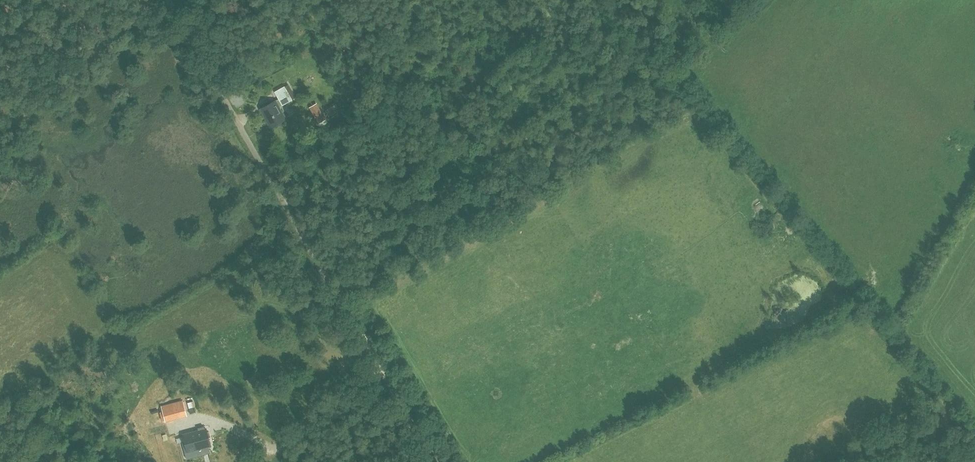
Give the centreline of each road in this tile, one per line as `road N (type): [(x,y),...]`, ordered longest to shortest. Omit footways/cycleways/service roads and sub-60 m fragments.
road 1 (unclassified): [(398,402),(167,0)]

